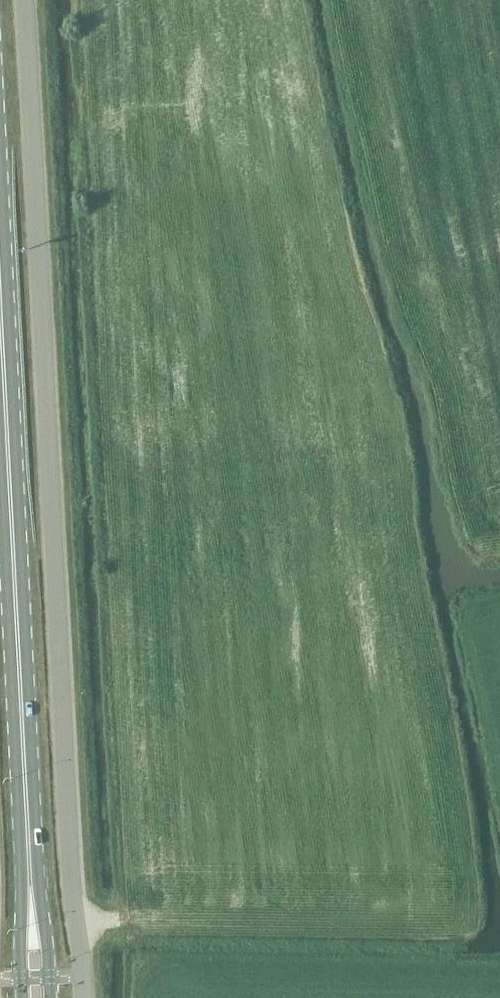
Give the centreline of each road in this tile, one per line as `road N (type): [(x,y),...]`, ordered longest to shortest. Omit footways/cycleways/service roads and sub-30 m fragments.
road 1 (unclassified): [(23,0),(83,997)]
road 2 (primary): [(28,861),(0,304)]
road 3 (primary): [(50,997),(28,861)]
road 4 (primary): [(28,861),(22,997)]

